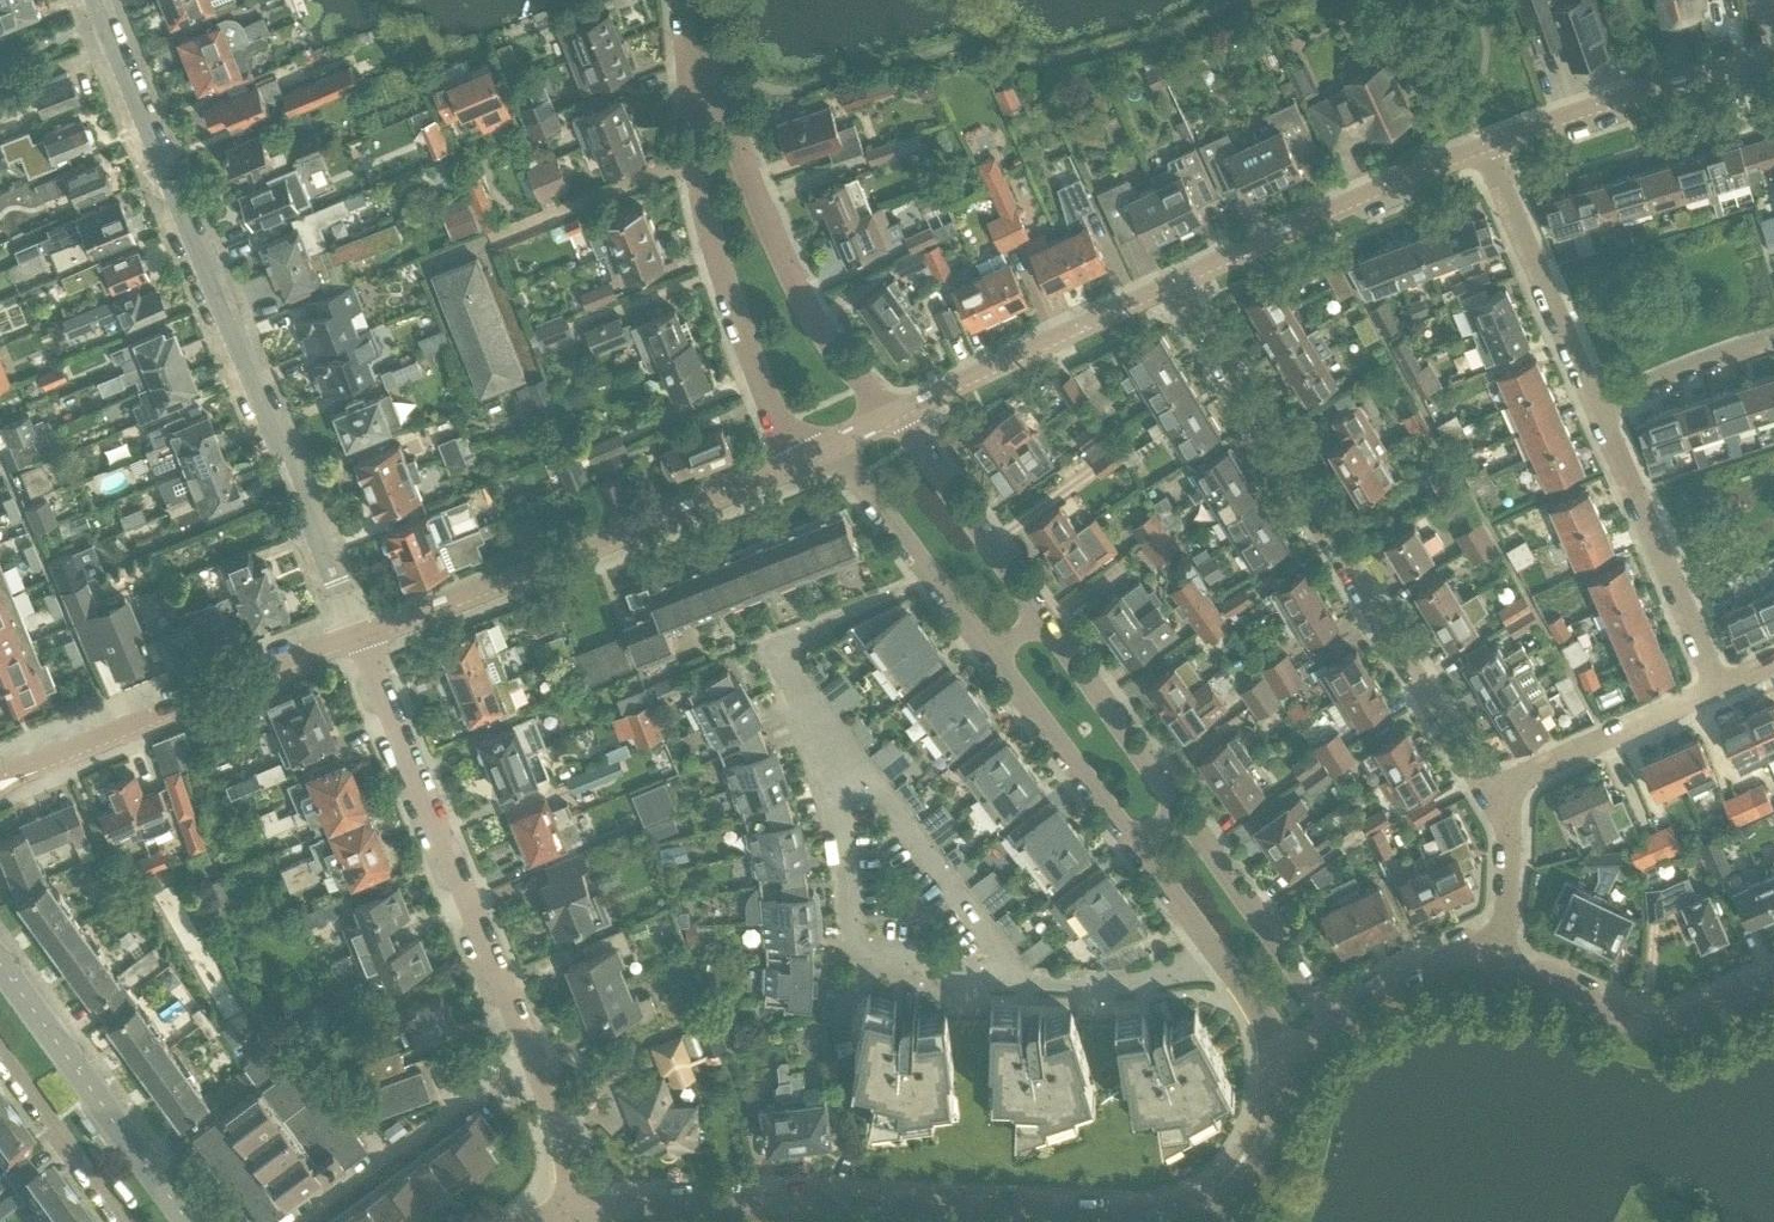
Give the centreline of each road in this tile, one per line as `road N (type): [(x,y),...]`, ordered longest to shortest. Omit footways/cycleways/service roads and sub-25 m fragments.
road 1 (residential): [(577,1213),(741,1204),(1159,1216),(1204,1201),(1245,1165),(1286,1058)]
road 2 (residential): [(361,638),(89,0)]
road 3 (residential): [(1486,792),(1182,279)]
road 4 (residential): [(680,0),(706,242),(728,327),(798,466)]
road 5 (residential): [(798,466),(361,638)]
road 6 (residential): [(898,420),(749,173),(696,0)]
road 7 (residential): [(534,1060),(361,638)]
road 8 (residential): [(361,638),(0,788)]
road 9 (residential): [(1006,977),(961,977),(855,938),(841,821),(811,710)]
road 10 (residential): [(1490,154),(1182,279)]
road 11 (residential): [(811,710),(963,902),(1006,977)]
road 12 (residential): [(1182,279),(898,420)]
road 13 (tertiary): [(187,1221),(0,965)]
road 14 (residential): [(1719,686),(1596,404)]
road 15 (residential): [(1773,55),(1601,104),(1490,154)]
road 16 (residential): [(1497,955),(1666,1026),(1773,981)]
road 17 (residential): [(298,1221),(504,1074),(534,1060)]
road 18 (residential): [(1596,404),(1490,154)]
road 19 (residential): [(1334,1018),(1178,813)]
road 20 (residential): [(1719,686),(1486,792)]
road 21 (residential): [(989,651),(1134,846)]
road 22 (residential): [(1044,614),(898,420)]
road 23 (residential): [(933,579),(779,644),(783,668),(811,710)]
road 24 (residential): [(1178,813),(1044,614)]
road 25 (residential): [(1006,977),(1111,983),(1165,976),(1216,956)]
road 26 (residential): [(0,1054),(124,1221)]
road 27 (residential): [(1596,404),(1773,339)]
road 28 (residential): [(1334,1018),(1441,961),(1497,955)]
road 29 (residential): [(1497,955),(1508,820),(1486,792)]
road 30 (residential): [(839,447),(933,579)]
road 31 (residential): [(577,1213),(563,1134),(534,1060)]
road 32 (residential): [(1134,846),(1216,956)]
road 33 (residential): [(1216,956),(1286,1058)]

